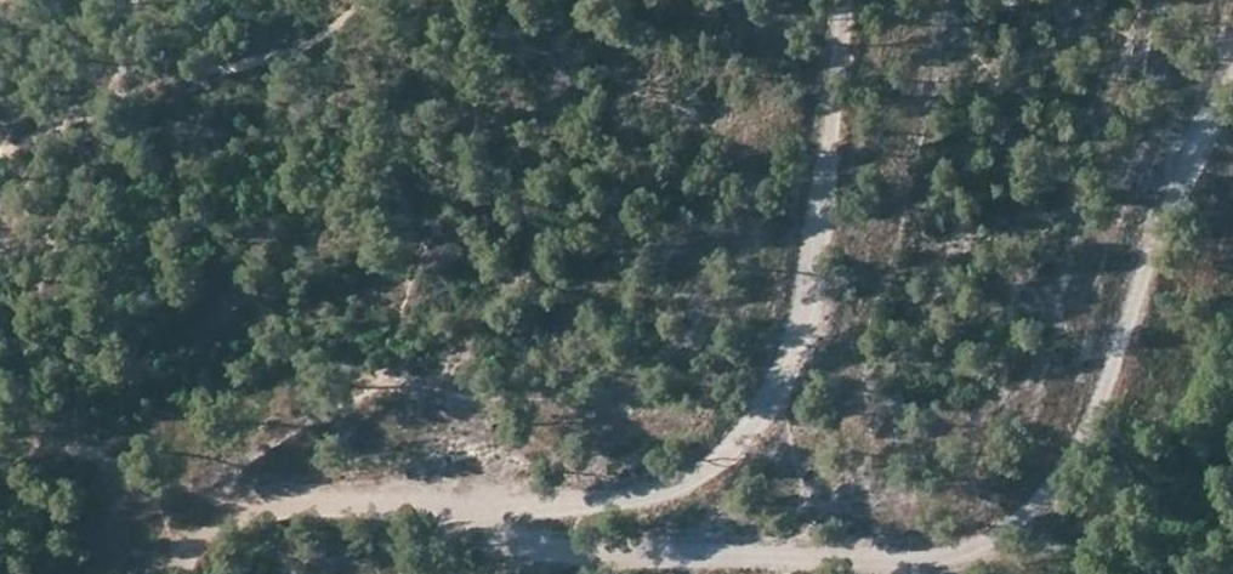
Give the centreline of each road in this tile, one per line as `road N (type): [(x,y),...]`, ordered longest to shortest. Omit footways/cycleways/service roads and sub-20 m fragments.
road 1 (track): [(1232,83),(1175,195),(1075,468),(989,546),(913,562),(582,555),(409,501),(343,500),(247,510),(196,539),(174,573)]
road 2 (track): [(409,501),(643,496),(683,485),(746,440),(771,408),(798,342),(813,270),(841,0)]

